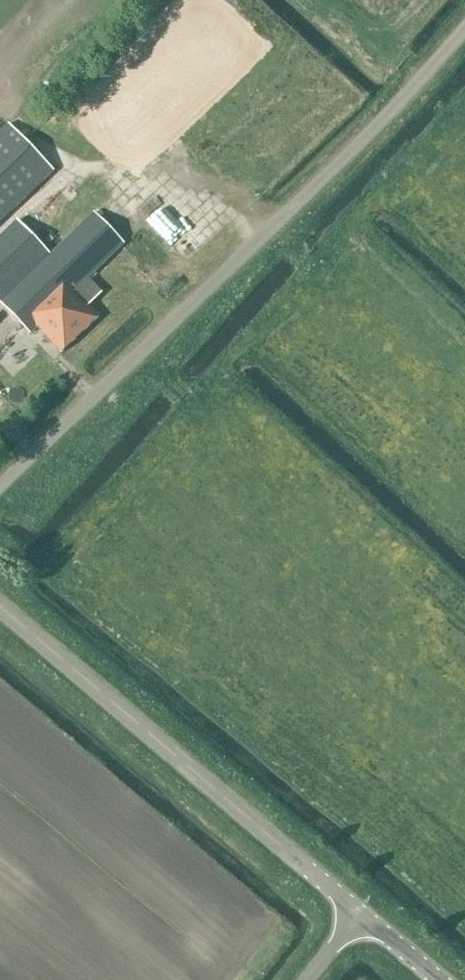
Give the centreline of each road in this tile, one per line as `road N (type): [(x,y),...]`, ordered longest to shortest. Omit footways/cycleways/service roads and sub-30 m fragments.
road 1 (unclassified): [(0,491),(257,247),(464,27)]
road 2 (tertiary): [(354,916),(0,610)]

